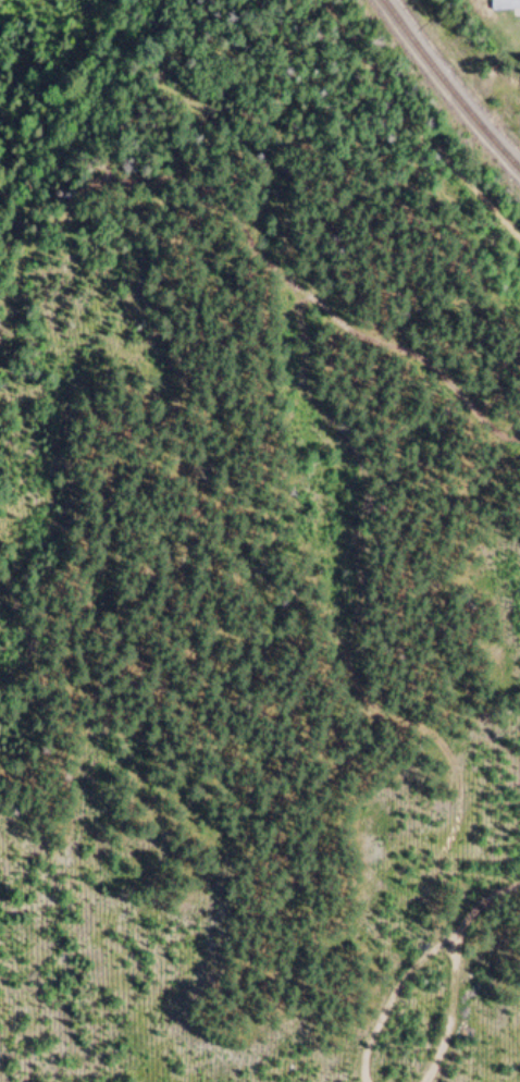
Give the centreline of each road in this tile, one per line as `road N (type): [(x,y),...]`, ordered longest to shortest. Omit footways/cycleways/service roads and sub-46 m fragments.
road 1 (track): [(453,937),(416,959),(363,1049),(365,1081)]
road 2 (track): [(425,1081),(455,979),(453,937)]

